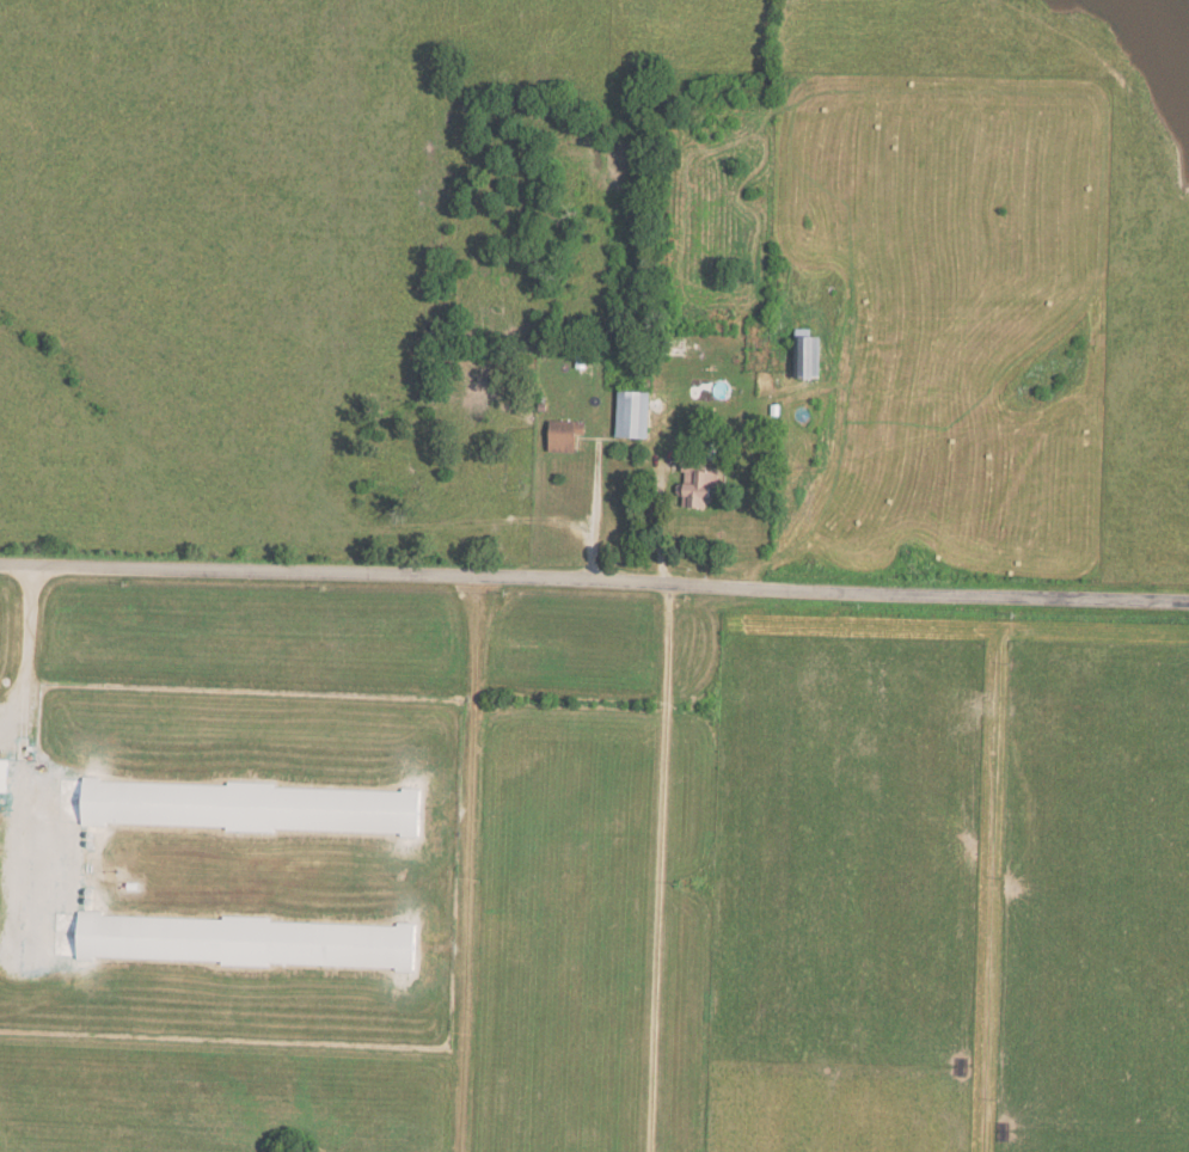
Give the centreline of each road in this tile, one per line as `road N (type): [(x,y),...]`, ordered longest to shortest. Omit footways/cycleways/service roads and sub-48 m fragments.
road 1 (residential): [(1188,604),(476,574),(0,564)]

